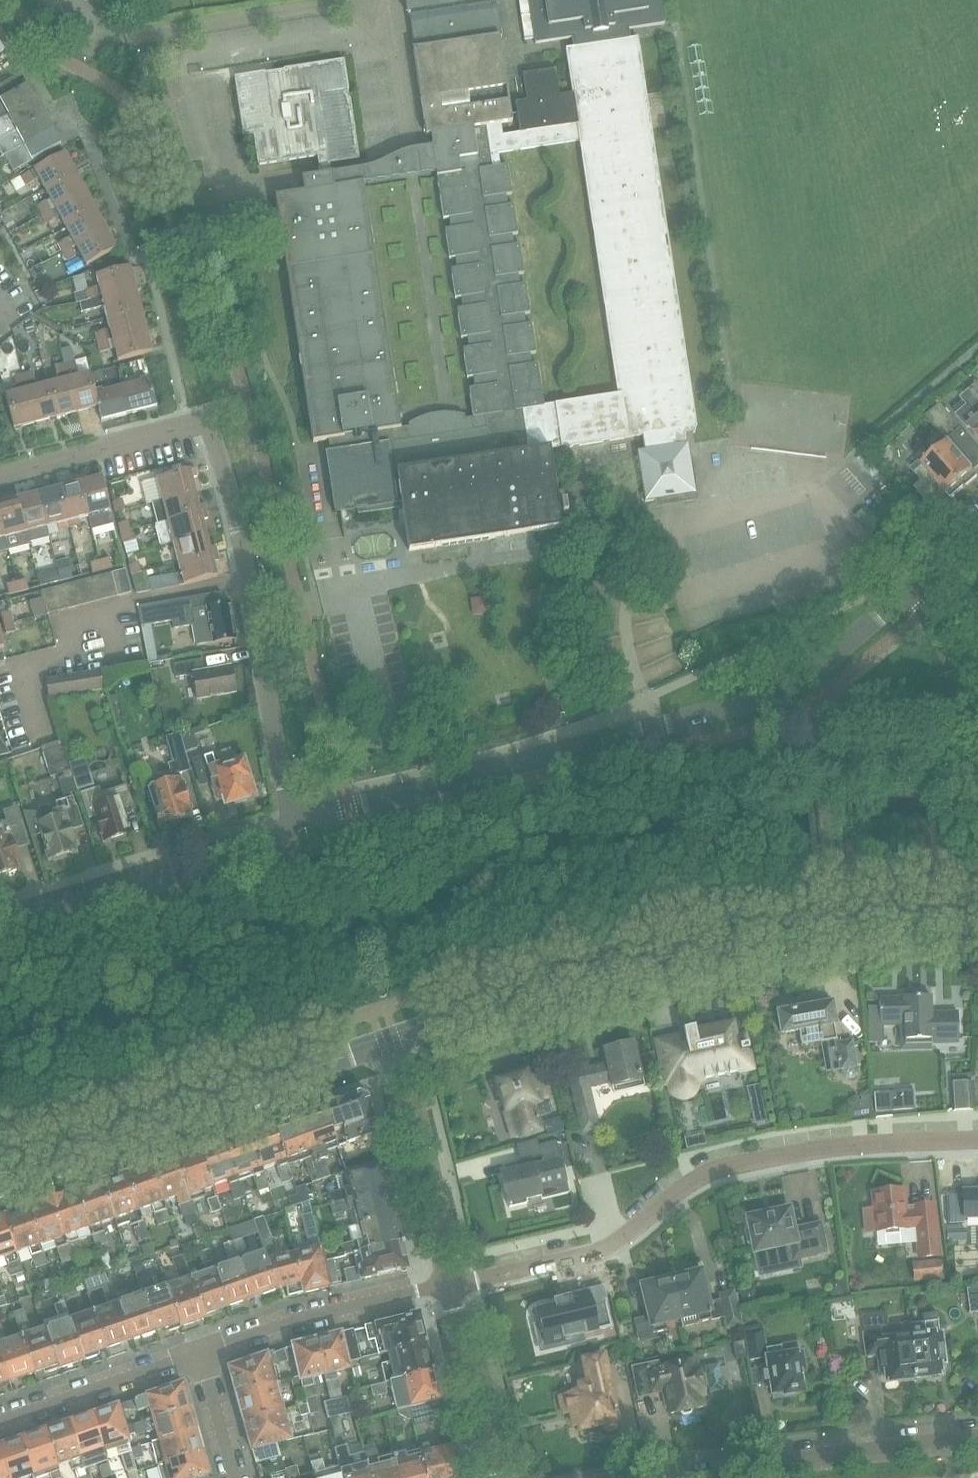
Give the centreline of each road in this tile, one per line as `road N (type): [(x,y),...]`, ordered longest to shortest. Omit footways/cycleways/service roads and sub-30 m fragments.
road 1 (residential): [(294,825),(743,703),(826,660),(913,585)]
road 2 (secondary): [(977,917),(892,916),(744,940),(388,1042)]
road 3 (residential): [(447,1283),(567,1249),(627,1223),(703,1166),(779,1145),(977,1130)]
road 4 (secondary): [(0,1175),(388,1042)]
road 5 (residential): [(245,579),(225,492),(196,424),(0,475)]
road 6 (residential): [(43,740),(27,676),(77,663),(131,602),(245,579)]
road 7 (residential): [(0,930),(266,845),(294,825)]
road 8 (unclassified): [(977,1436),(793,1458),(705,1477)]
road 9 (residential): [(198,1353),(447,1283)]
road 10 (residential): [(294,825),(245,579)]
road 11 (residential): [(447,1283),(388,1042)]
road 12 (residential): [(0,1423),(198,1353)]
road 13 (residential): [(493,1477),(447,1283)]
road 14 (unclassified): [(977,716),(942,624),(913,585)]
road 15 (unclassified): [(233,1477),(198,1353)]

